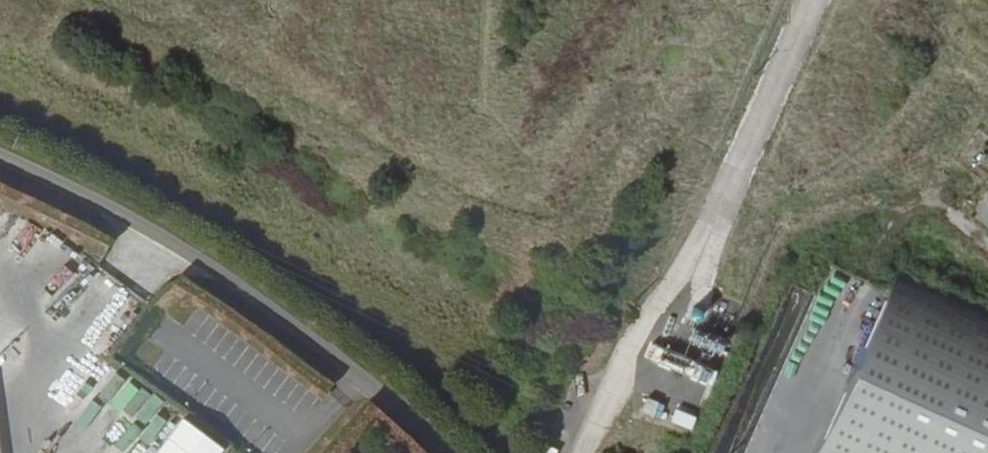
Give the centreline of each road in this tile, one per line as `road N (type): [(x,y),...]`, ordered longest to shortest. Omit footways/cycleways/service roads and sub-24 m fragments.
road 1 (unclassified): [(0,156),(214,272),(351,369),(444,452)]
road 2 (track): [(966,106),(926,200),(895,231),(866,285)]

